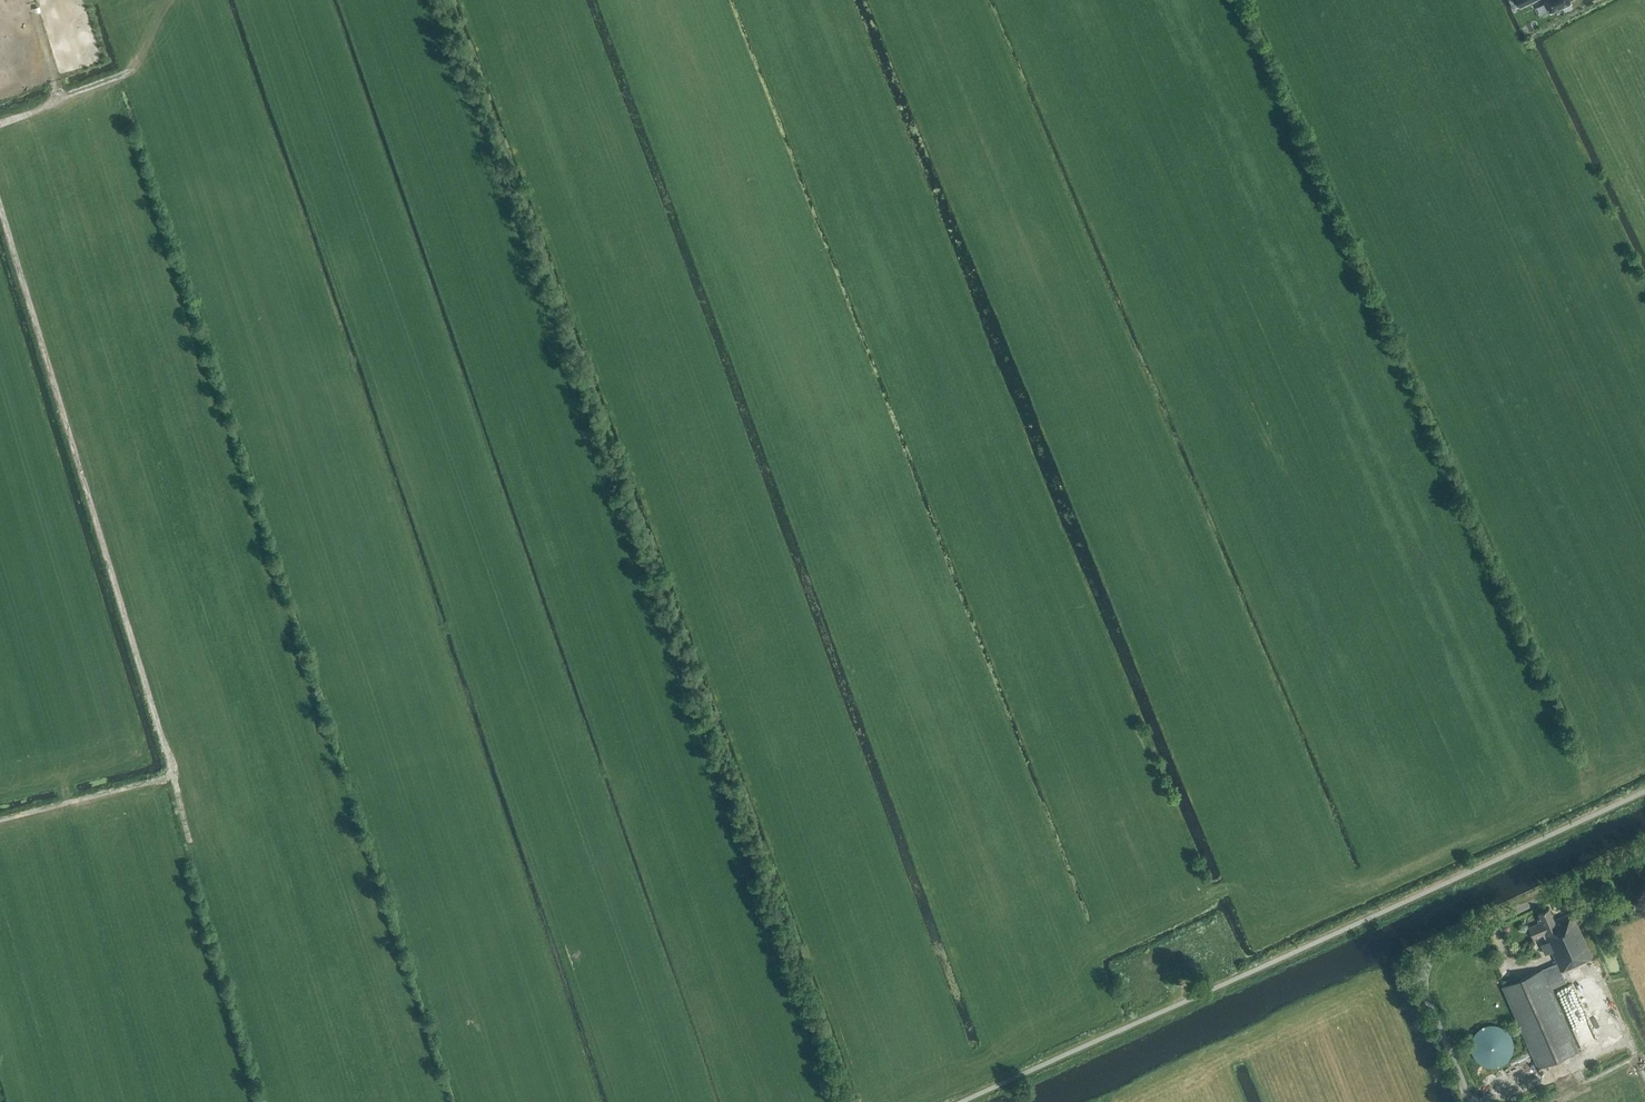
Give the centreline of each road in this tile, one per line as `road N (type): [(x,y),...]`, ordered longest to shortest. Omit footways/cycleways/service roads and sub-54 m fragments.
road 1 (track): [(0,821),(170,770),(0,213)]
road 2 (residential): [(1470,1101),(1424,991),(1431,957),(1644,852)]

